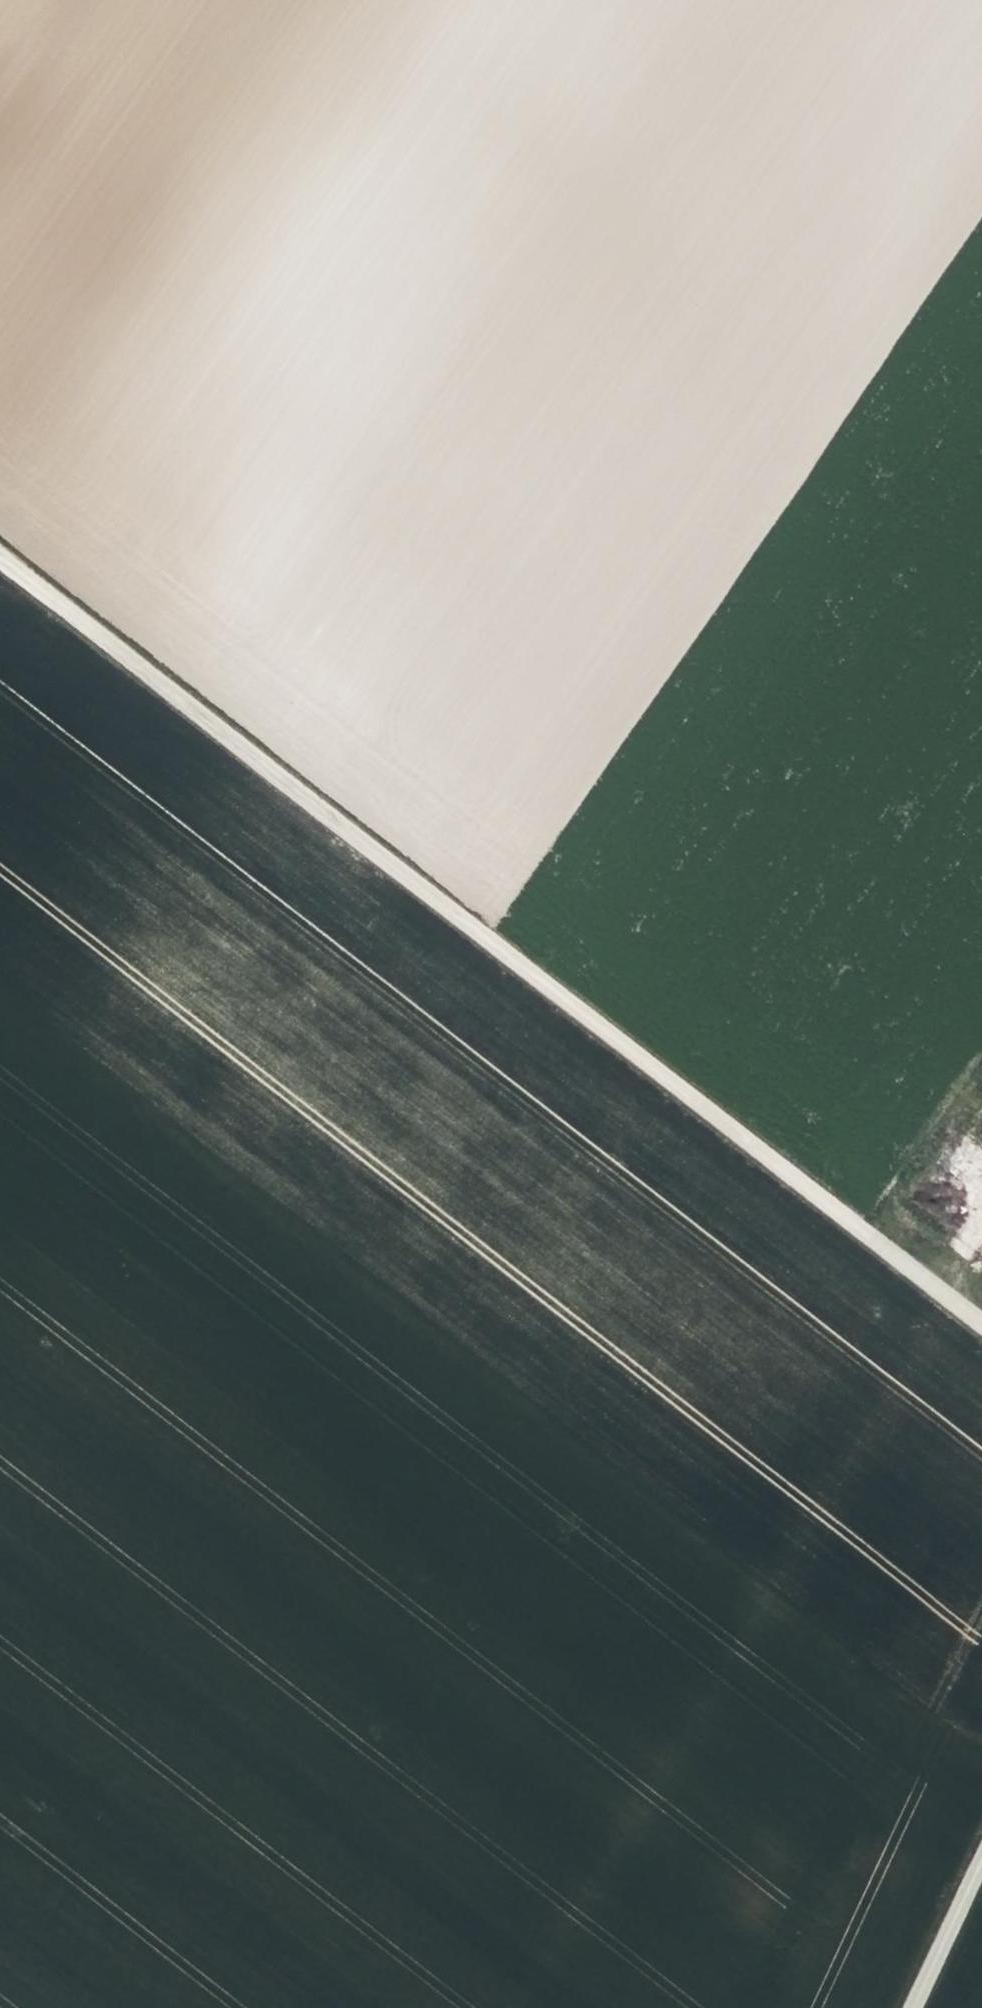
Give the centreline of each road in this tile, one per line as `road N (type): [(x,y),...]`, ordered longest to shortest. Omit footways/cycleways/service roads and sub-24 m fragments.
road 1 (track): [(0,557),(981,1327)]
road 2 (unclassified): [(981,1864),(914,2007)]

